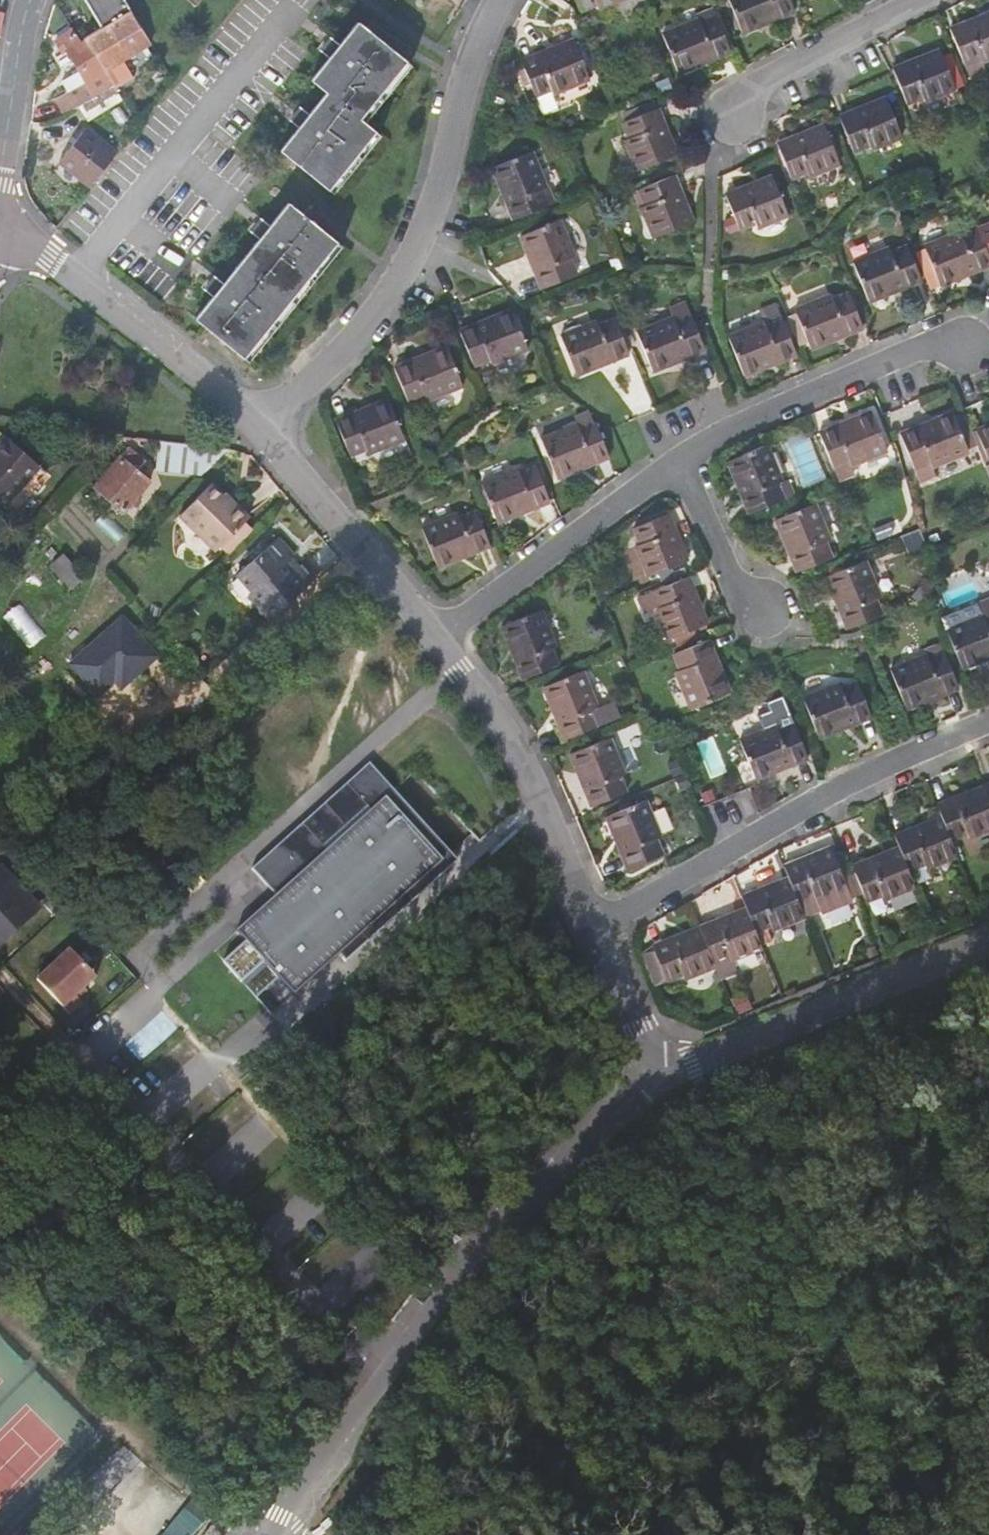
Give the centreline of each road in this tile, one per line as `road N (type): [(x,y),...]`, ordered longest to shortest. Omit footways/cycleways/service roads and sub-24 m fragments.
road 1 (residential): [(252,424),(341,346),(403,260),(432,198),(464,70),(495,0)]
road 2 (residential): [(988,721),(849,780),(590,931)]
road 3 (residential): [(659,1081),(435,1296),(396,1348)]
road 4 (residential): [(988,941),(659,1081)]
road 5 (residential): [(157,1102),(396,1348)]
road 6 (residential): [(430,639),(490,713),(590,931)]
road 7 (residential): [(0,238),(49,253),(252,424)]
road 8 (residential): [(961,349),(922,349),(710,438),(672,463)]
road 9 (residential): [(672,463),(430,639)]
road 10 (residential): [(252,424),(430,639)]
road 11 (residential): [(727,124),(738,98),(763,80),(918,0)]
road 12 (residential): [(396,1348),(272,1534)]
road 13 (residential): [(32,0),(0,210)]
road 14 (residential): [(759,606),(725,566),(688,481),(672,463)]
road 15 (residential): [(590,931),(659,1081)]

